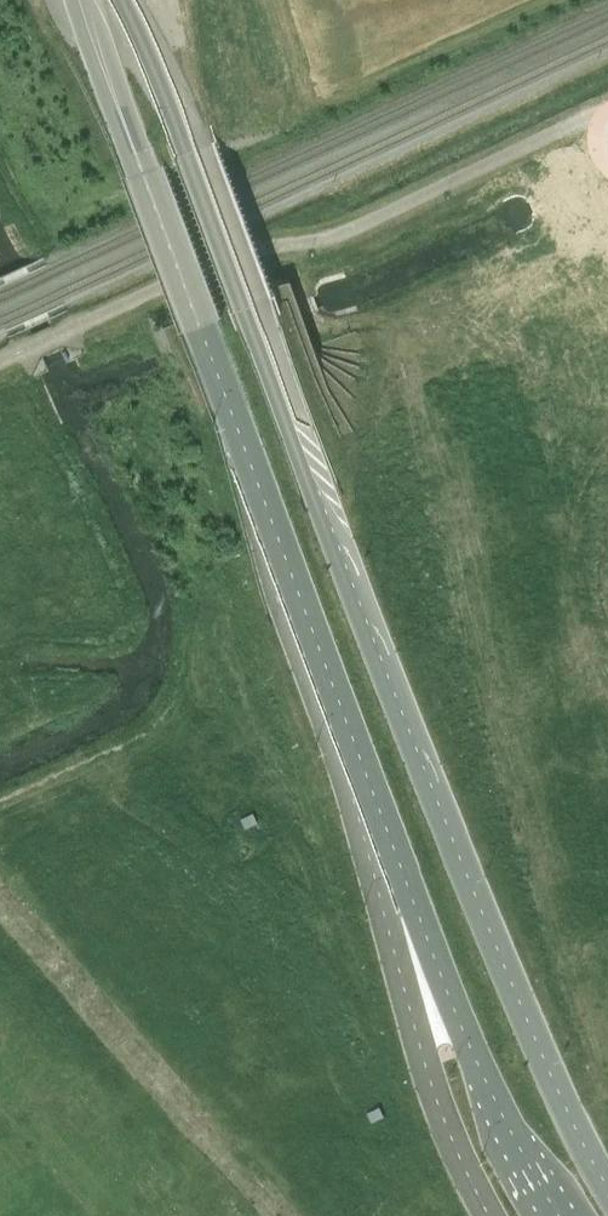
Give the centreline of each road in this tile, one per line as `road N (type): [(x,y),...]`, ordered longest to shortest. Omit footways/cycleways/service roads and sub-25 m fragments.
road 1 (tertiary): [(607,1187),(436,804),(192,151),(126,0)]
road 2 (tertiary): [(79,0),(413,897)]
road 3 (unclassified): [(413,897),(423,1059),(441,1116),(472,1183),(526,1165)]
road 4 (unknown): [(233,1215),(0,954)]
road 5 (tertiary): [(413,897),(526,1165)]

